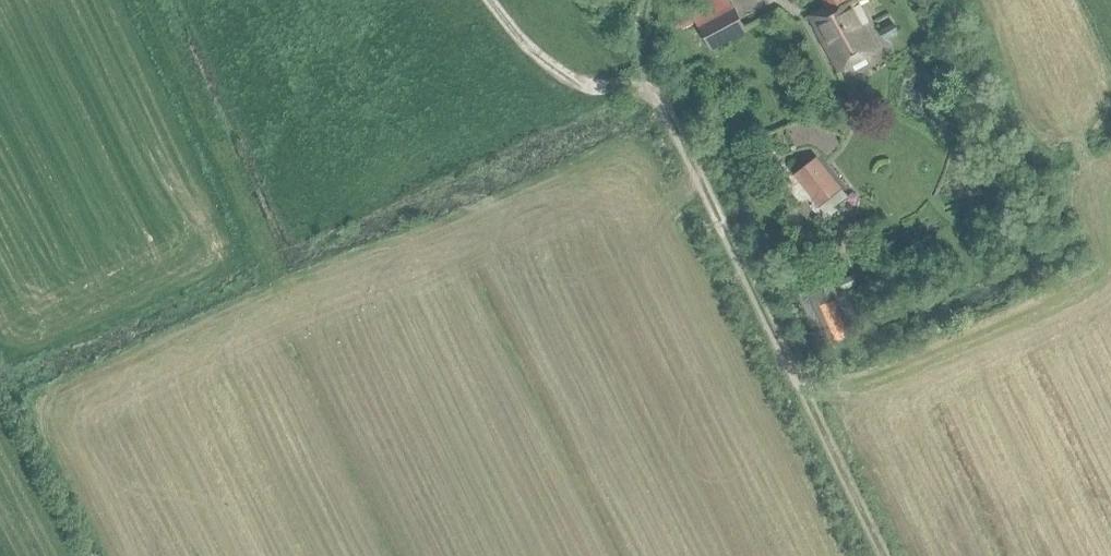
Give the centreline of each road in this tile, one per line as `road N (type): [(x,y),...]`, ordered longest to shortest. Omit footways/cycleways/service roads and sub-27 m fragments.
road 1 (track): [(488,0),(551,70),(583,86),(626,87),(657,98),(882,555)]

